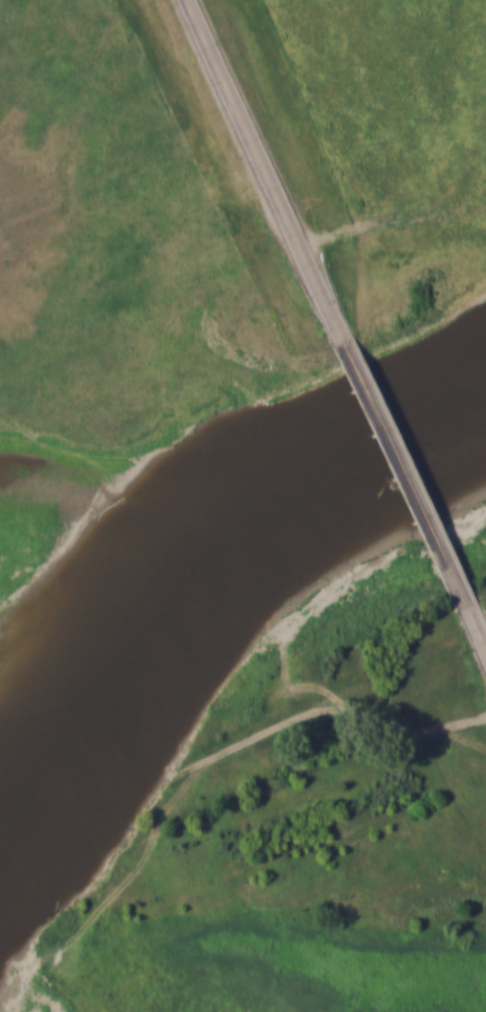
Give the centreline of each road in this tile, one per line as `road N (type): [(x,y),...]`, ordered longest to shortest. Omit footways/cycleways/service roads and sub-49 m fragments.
road 1 (track): [(421,575),(318,613),(291,641),(284,665),(302,681),(327,683),(344,706),(386,718),(433,722),(485,710)]
road 2 (primary): [(342,339),(192,0)]
road 3 (primary): [(464,604),(342,339)]
road 4 (track): [(344,706),(308,710),(159,781)]

